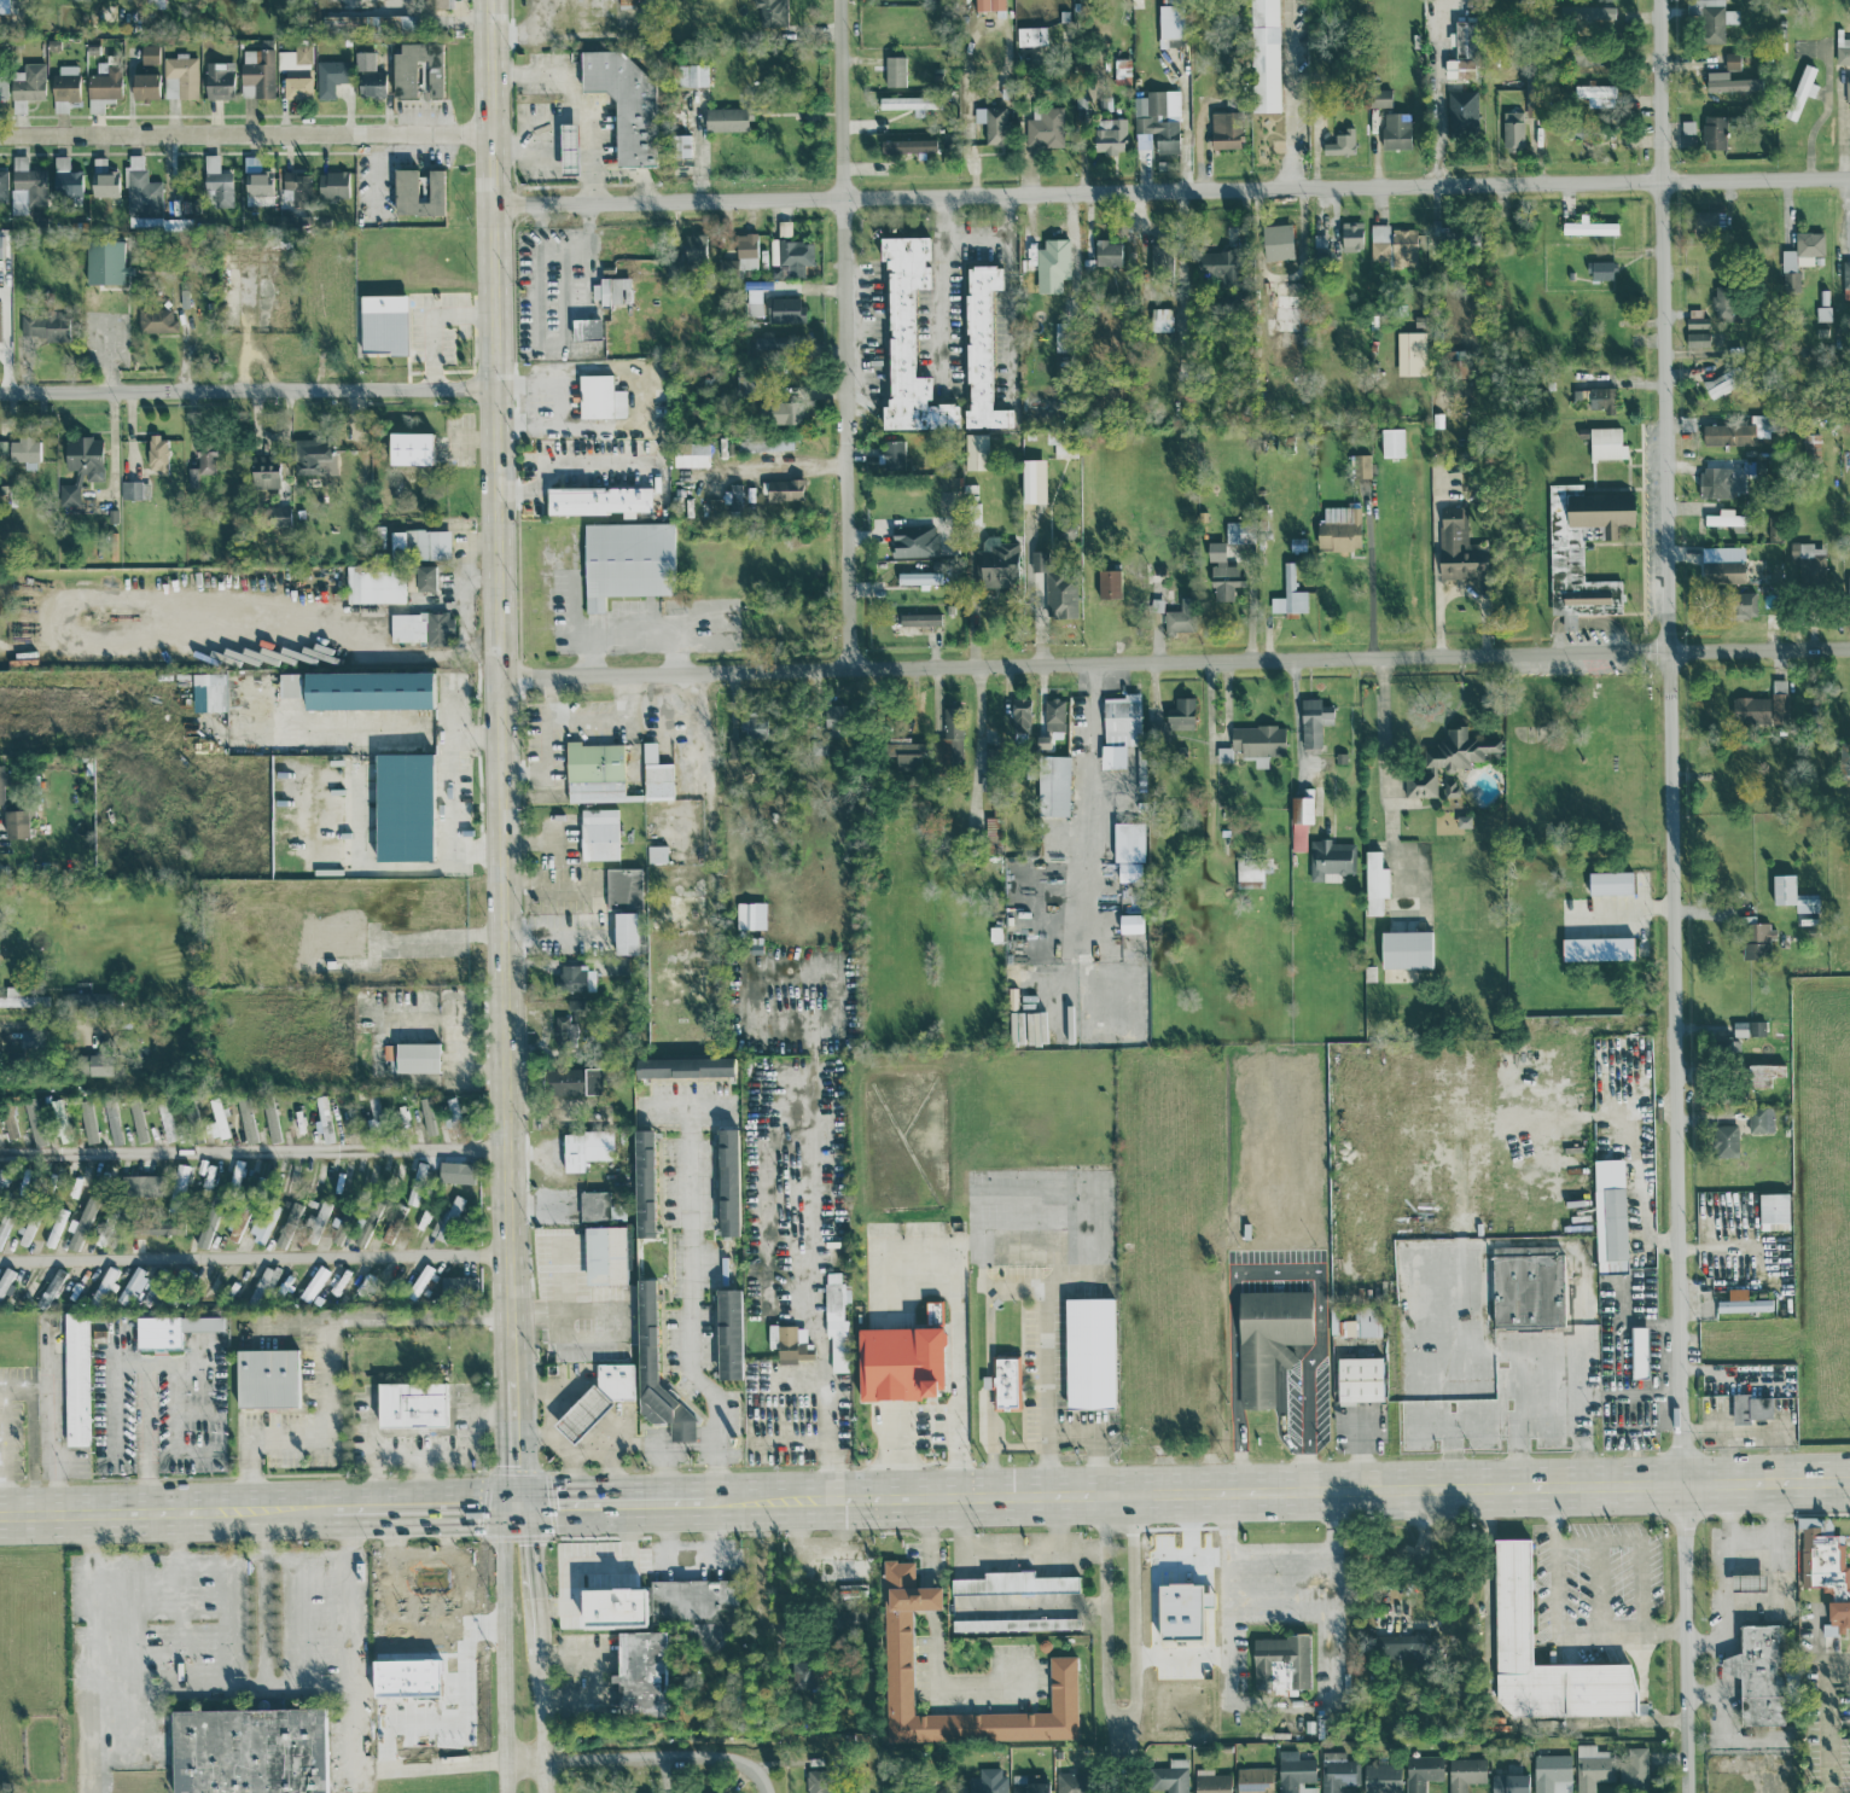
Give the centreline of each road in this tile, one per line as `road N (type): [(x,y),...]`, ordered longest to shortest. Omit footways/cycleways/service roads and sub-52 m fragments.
road 1 (residential): [(1686,1792),(1659,0)]
road 2 (secondary): [(489,0),(516,1379)]
road 3 (residential): [(494,203),(1849,177)]
road 4 (residential): [(501,676),(1849,649)]
road 5 (secondary): [(716,1496),(1849,1475)]
road 6 (residential): [(839,0),(851,668)]
road 7 (residential): [(0,396),(496,385)]
road 8 (residential): [(0,134),(491,133)]
road 9 (secondary): [(0,1509),(333,1503)]
road 10 (secondary): [(519,1500),(505,1538),(506,1792)]
road 11 (residential): [(506,1760),(717,1757),(761,1779),(765,1792)]
road 12 (residential): [(1119,1724),(1138,1702),(1134,1489)]
road 13 (residential): [(1101,1489),(1104,1687),(1119,1724)]
road 14 (secondary): [(519,1500),(716,1496)]
road 15 (secondary): [(333,1503),(519,1500)]
road 16 (secondary): [(540,1652),(534,1548),(519,1500)]
road 17 (secondary): [(545,1792),(540,1652)]
road 18 (secondary): [(516,1379),(519,1500)]

